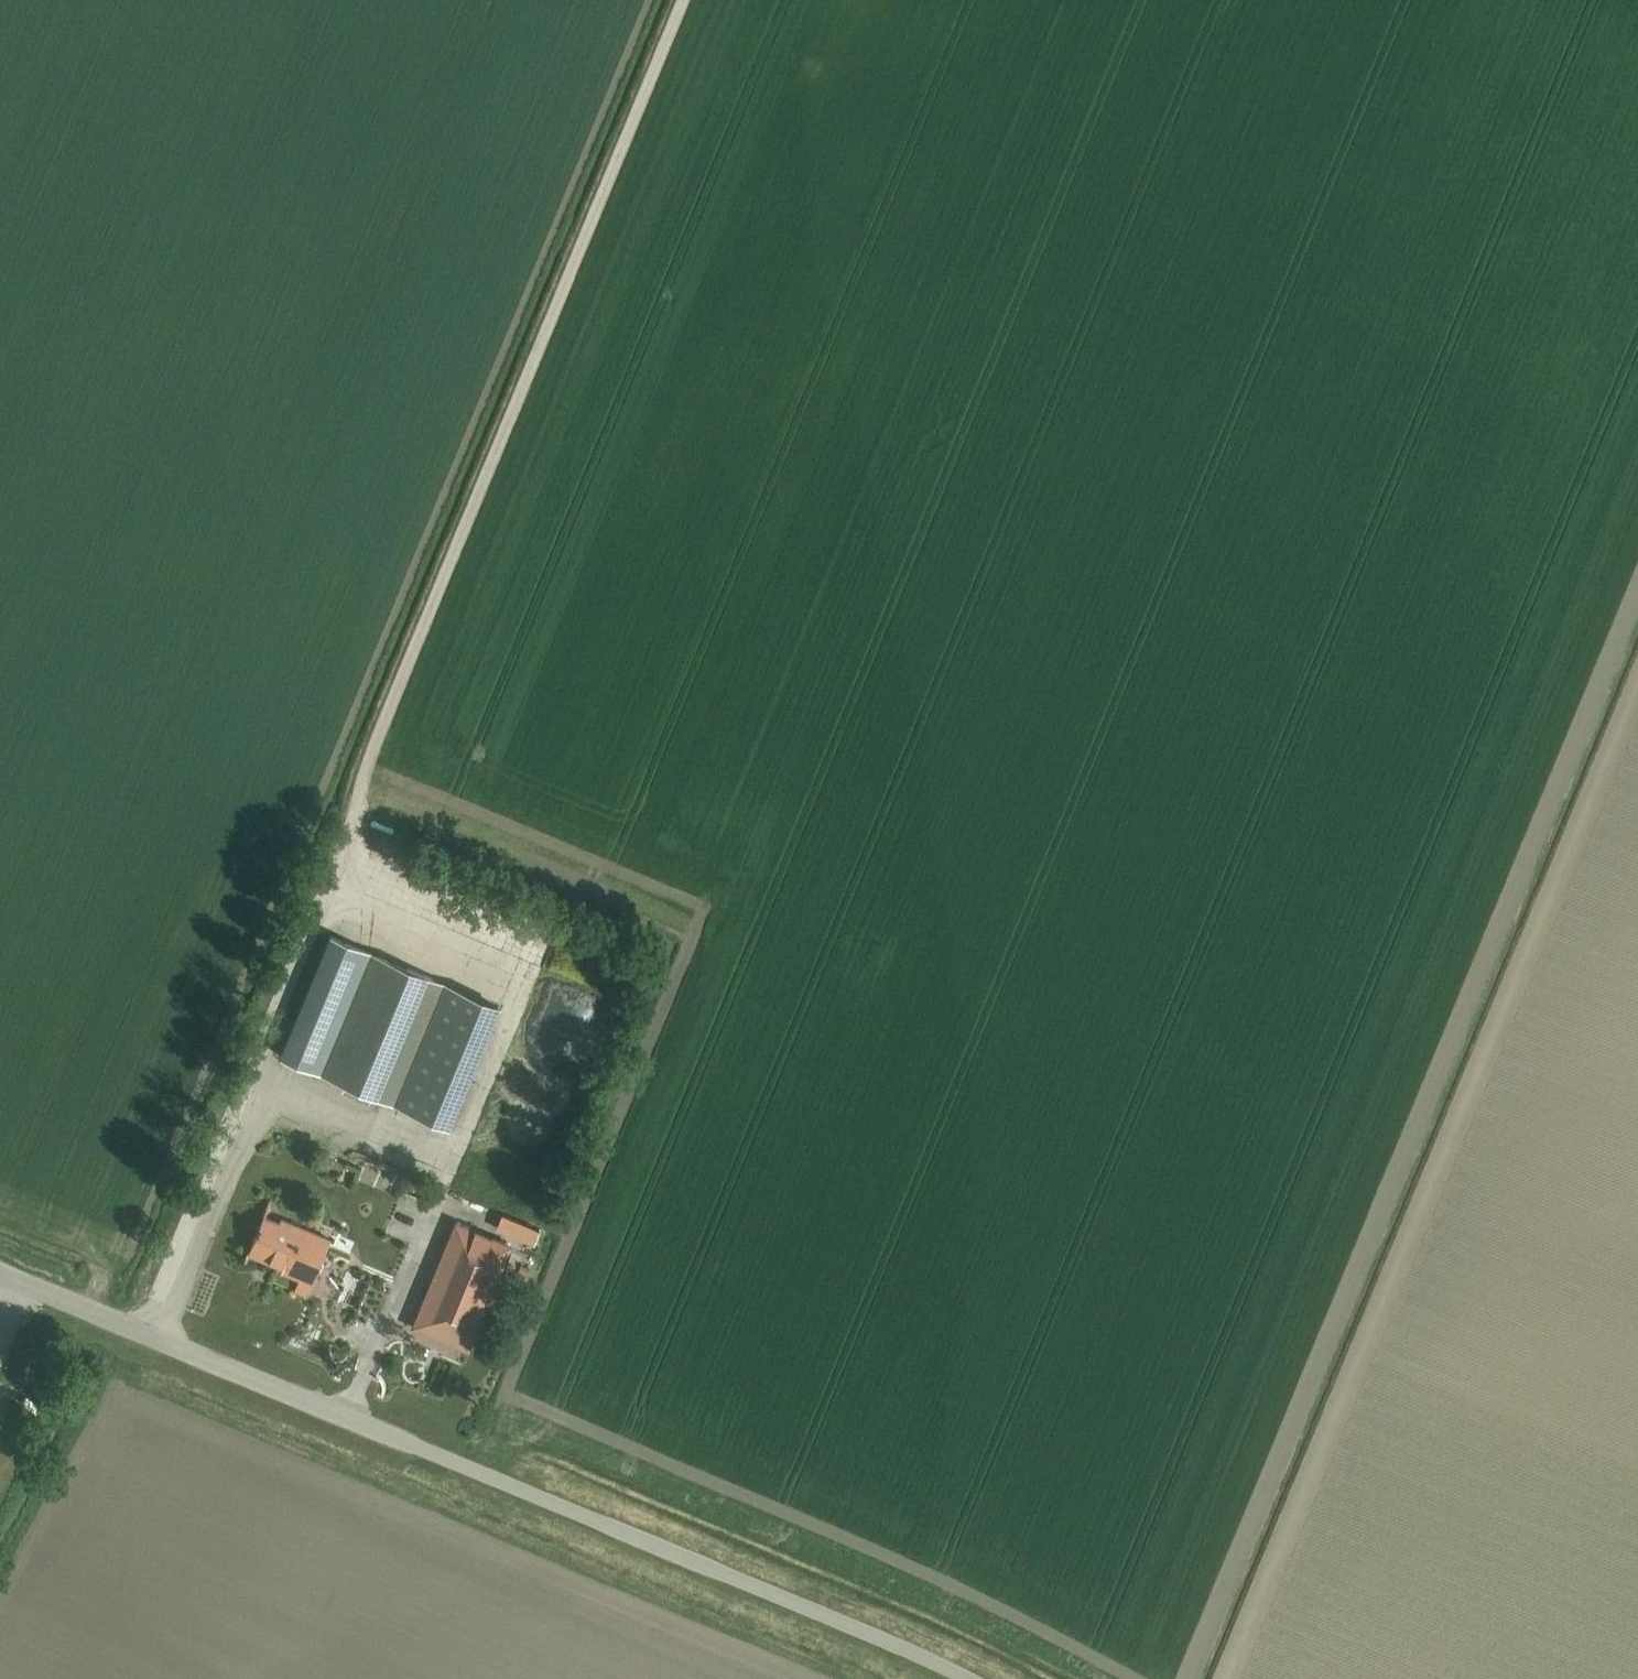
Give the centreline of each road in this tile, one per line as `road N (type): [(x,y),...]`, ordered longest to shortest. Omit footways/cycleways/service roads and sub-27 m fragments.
road 1 (unclassified): [(943,1678),(845,1627),(684,1569),(126,1322),(0,1274)]

